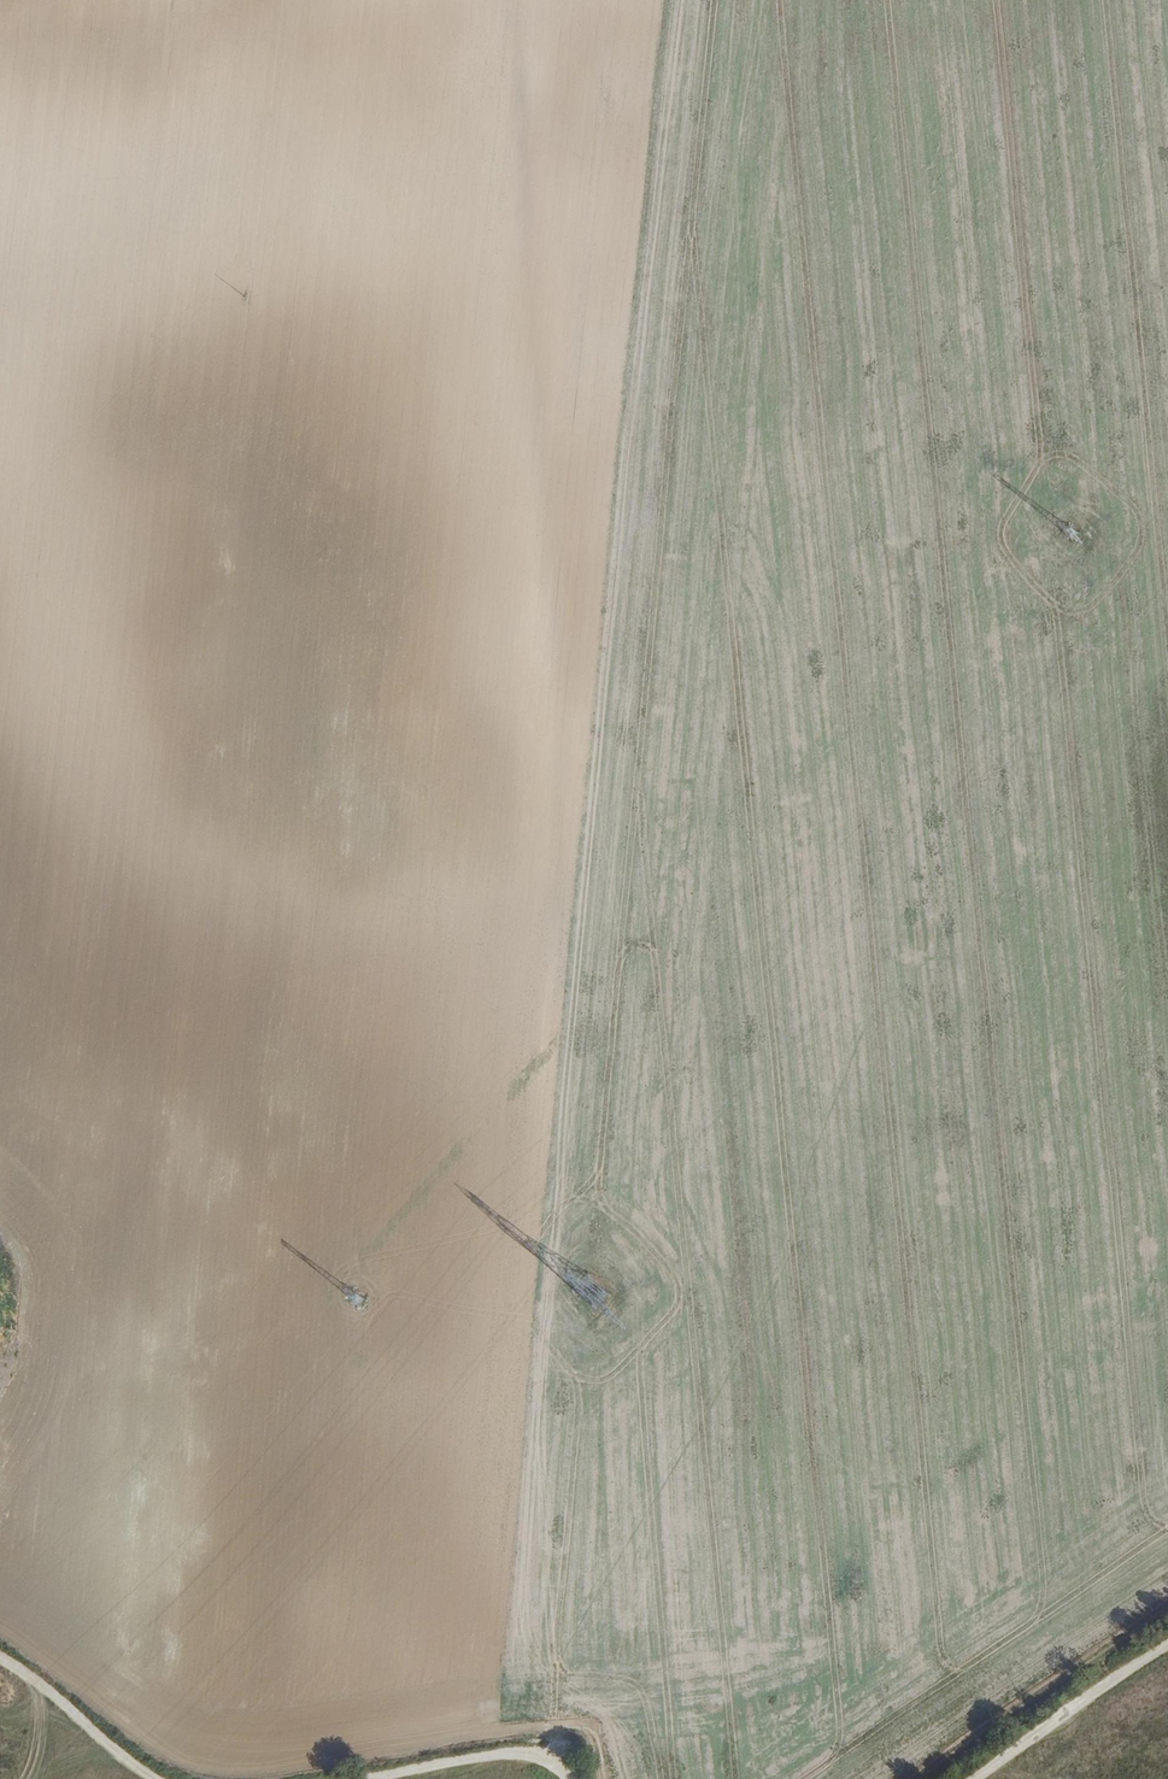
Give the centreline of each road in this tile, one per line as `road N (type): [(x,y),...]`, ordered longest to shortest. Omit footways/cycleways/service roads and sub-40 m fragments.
road 1 (track): [(986,1778),(1167,1651)]
road 2 (track): [(0,1656),(160,1778)]
road 3 (track): [(383,1778),(532,1754),(570,1778)]

